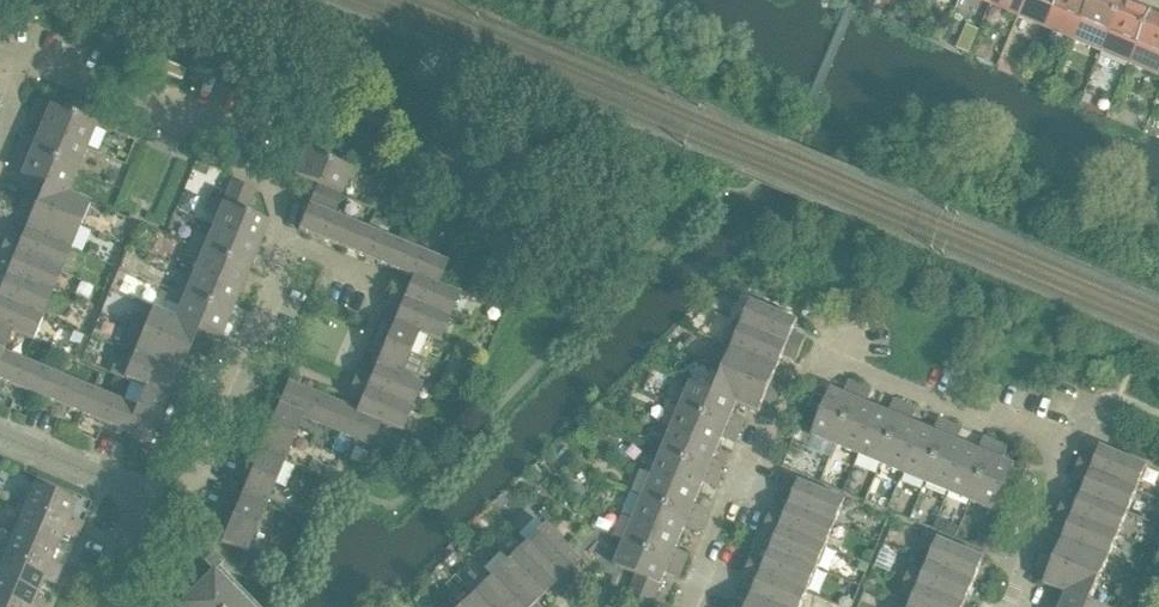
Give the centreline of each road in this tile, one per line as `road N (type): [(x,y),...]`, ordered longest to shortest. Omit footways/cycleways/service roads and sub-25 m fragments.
road 1 (residential): [(690,606),(730,497),(764,461),(815,354),(1063,450),(1007,606)]
road 2 (residential): [(138,501),(170,494),(204,464),(289,231),(265,185),(188,114),(34,65)]
road 3 (residential): [(138,501),(0,442)]

